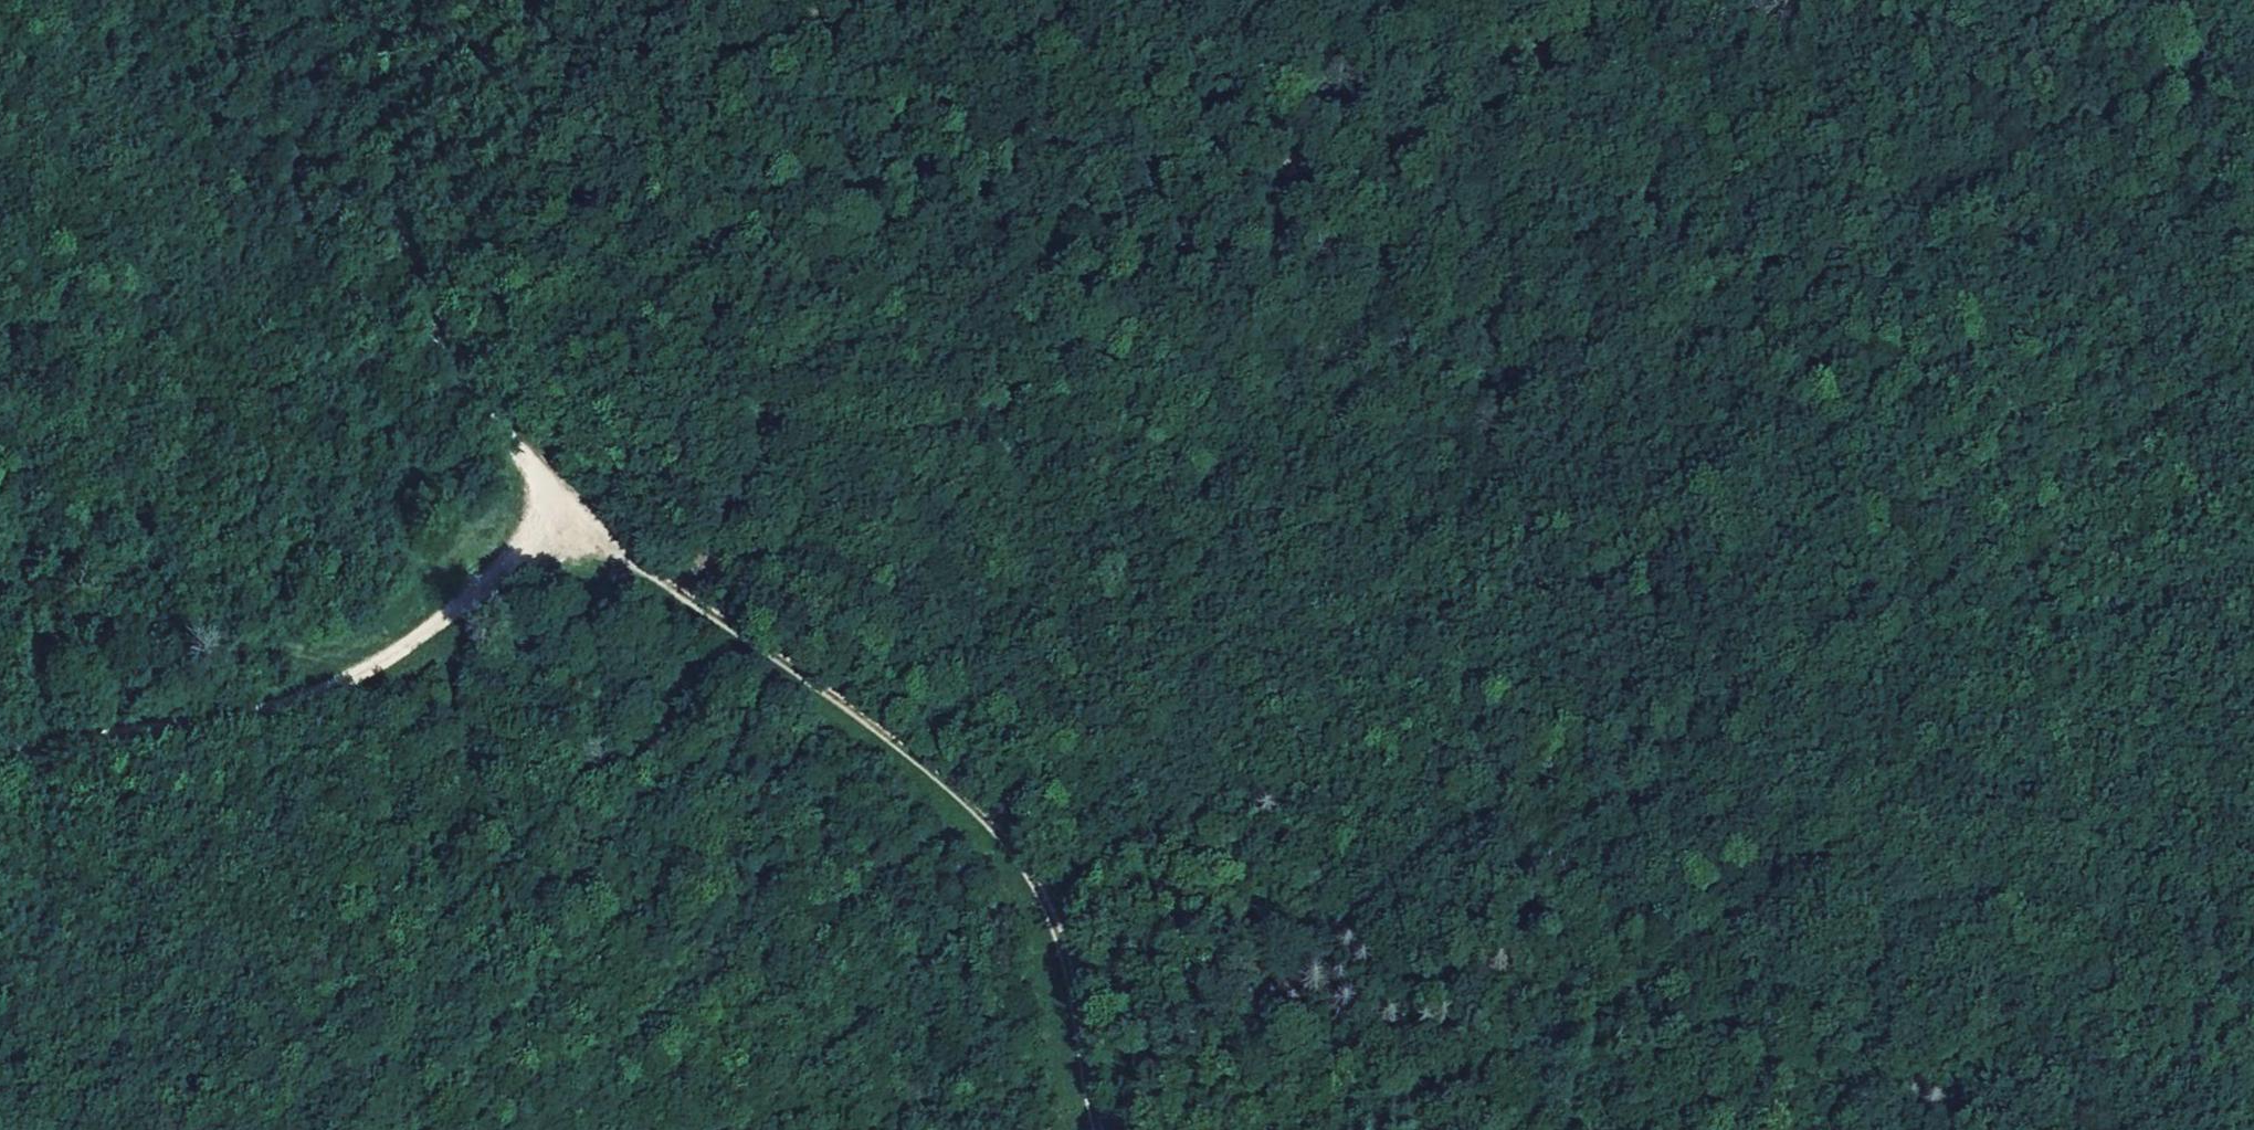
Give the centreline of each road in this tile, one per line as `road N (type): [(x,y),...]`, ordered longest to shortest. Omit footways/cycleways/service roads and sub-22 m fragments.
road 1 (track): [(579,524),(947,788),(1043,912),(1093,1129)]
road 2 (track): [(0,757),(243,720),(325,698),(579,524)]
road 3 (track): [(579,524),(473,398),(403,261),(348,0)]

